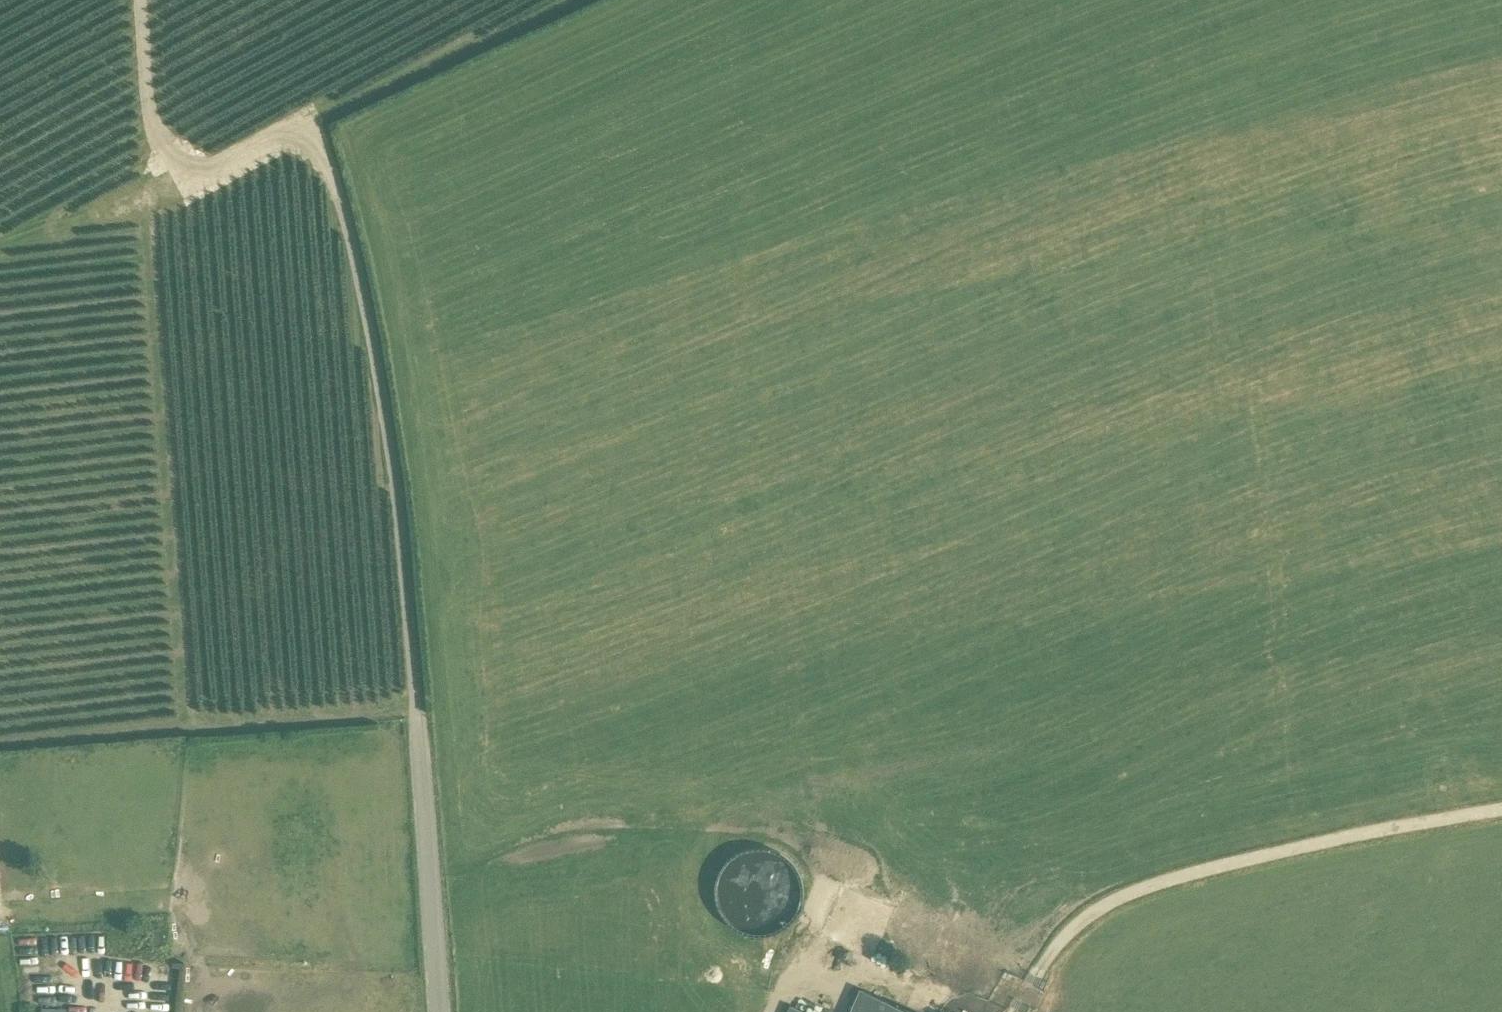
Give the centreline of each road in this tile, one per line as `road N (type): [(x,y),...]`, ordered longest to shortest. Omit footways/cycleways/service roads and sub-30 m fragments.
road 1 (track): [(159,194),(274,138),(312,146),(327,163),(348,226),(399,505),(440,1011)]
road 2 (track): [(1019,1011),(1059,944),(1131,893),(1331,840),(1501,810)]
road 3 (track): [(0,247),(159,194),(140,0)]
road 4 (track): [(167,898),(0,916)]

